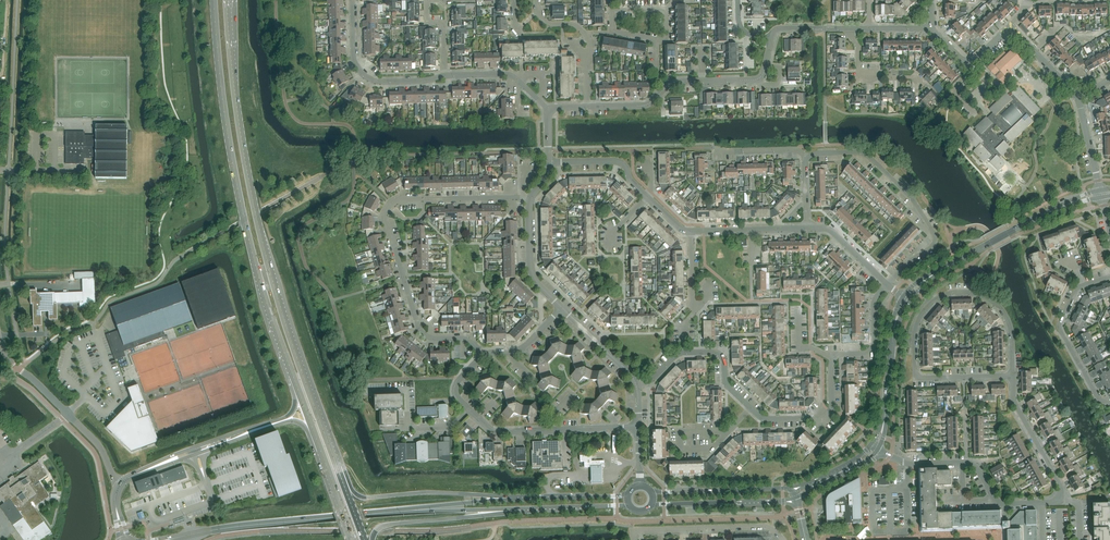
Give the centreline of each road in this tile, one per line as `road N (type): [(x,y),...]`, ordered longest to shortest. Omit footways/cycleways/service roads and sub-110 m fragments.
road 1 (primary): [(332,454),(259,226),(227,0)]
road 2 (primary): [(214,0),(242,213),(288,363)]
road 3 (residential): [(879,449),(909,464),(970,463),(998,504),(1061,502),(1059,483),(1015,403),(1013,375)]
road 4 (residential): [(531,198),(399,199),(384,217),(420,330),(466,339),(484,356)]
road 5 (secondary): [(173,539),(430,509)]
road 6 (residential): [(750,408),(766,419),(824,418),(832,409),(833,360),(872,348),(874,301),(887,284)]
road 7 (residential): [(988,298),(957,292),(928,306),(915,331),(916,378),(1013,375)]
road 8 (residential): [(887,284),(935,241),(913,199),(862,153),(808,158)]
road 9 (primary): [(518,500),(363,497),(332,454)]
road 10 (unclassified): [(120,486),(99,446),(9,360),(0,342)]
road 11 (residential): [(469,409),(496,432),(638,427)]
road 12 (primary): [(372,539),(391,525),(543,508)]
road 13 (residential): [(549,162),(621,163),(647,197),(691,231)]
road 14 (residential): [(783,539),(766,526),(633,531),(633,539)]
road 15 (residential): [(637,387),(678,353),(713,352),(724,362),(727,385),(750,408)]
road 16 (residential): [(444,75),(365,76),(354,59),(352,0)]
road 17 (primary): [(201,453),(293,421),(307,429),(326,464)]
road 18 (primary): [(288,363),(290,414),(194,448)]
road 19 (tertiary): [(651,505),(796,498)]
road 20 (tertiary): [(793,487),(651,492)]
road 21 (residential): [(1082,285),(1059,327),(1098,397),(1109,403)]
road 22 (residential): [(665,88),(758,79),(772,39)]
road 23 (residential): [(589,107),(591,36),(574,23),(548,23),(538,11)]
road 24 (tertiary): [(943,269),(1055,209)]
road 25 (residential): [(562,308),(532,274),(531,198)]

